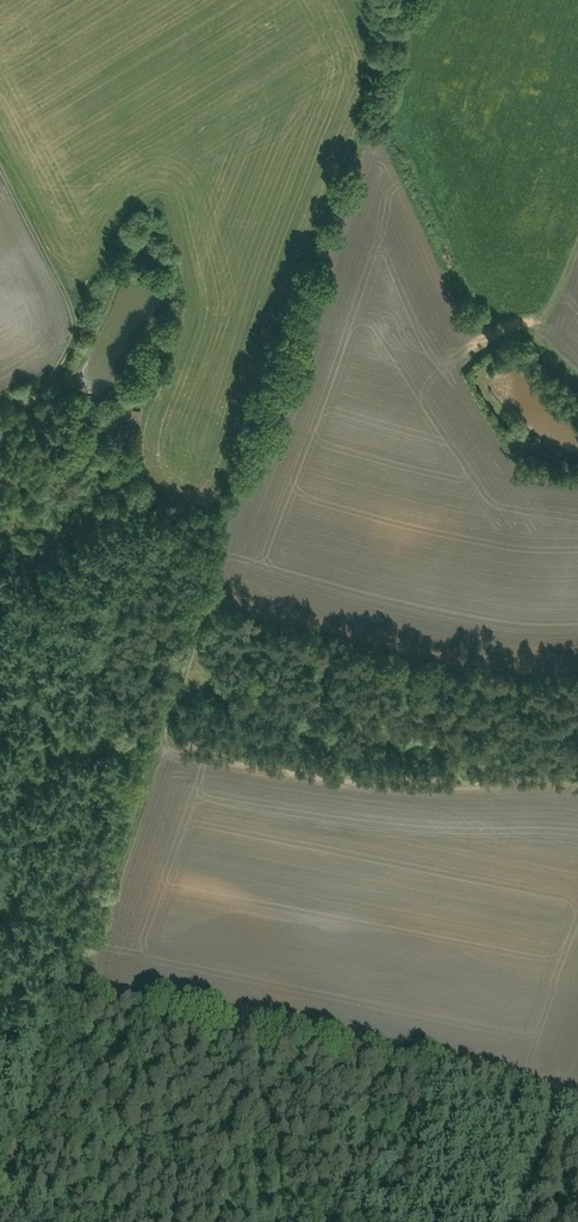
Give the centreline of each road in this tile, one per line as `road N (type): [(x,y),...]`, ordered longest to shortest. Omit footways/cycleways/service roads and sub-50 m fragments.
road 1 (track): [(74,1003),(577,1093)]
road 2 (track): [(0,990),(74,1003),(197,615)]
road 3 (track): [(0,167),(71,312),(74,332),(42,387)]
road 4 (track): [(74,1003),(0,1203)]

